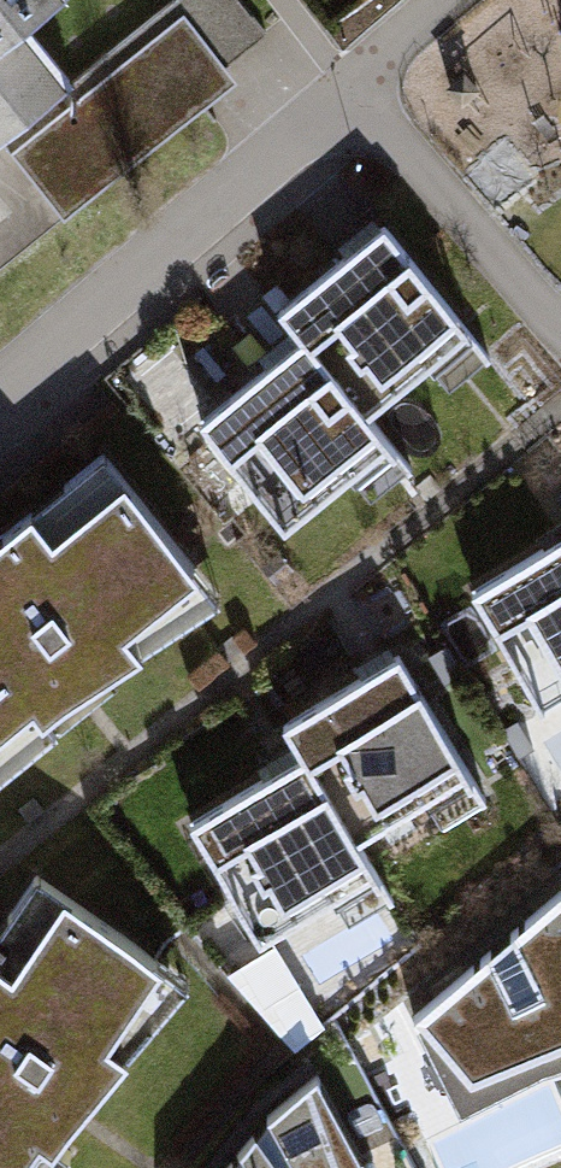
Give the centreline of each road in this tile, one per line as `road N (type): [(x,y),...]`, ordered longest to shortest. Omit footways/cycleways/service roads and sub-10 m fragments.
road 1 (residential): [(0,388),(441,0)]

